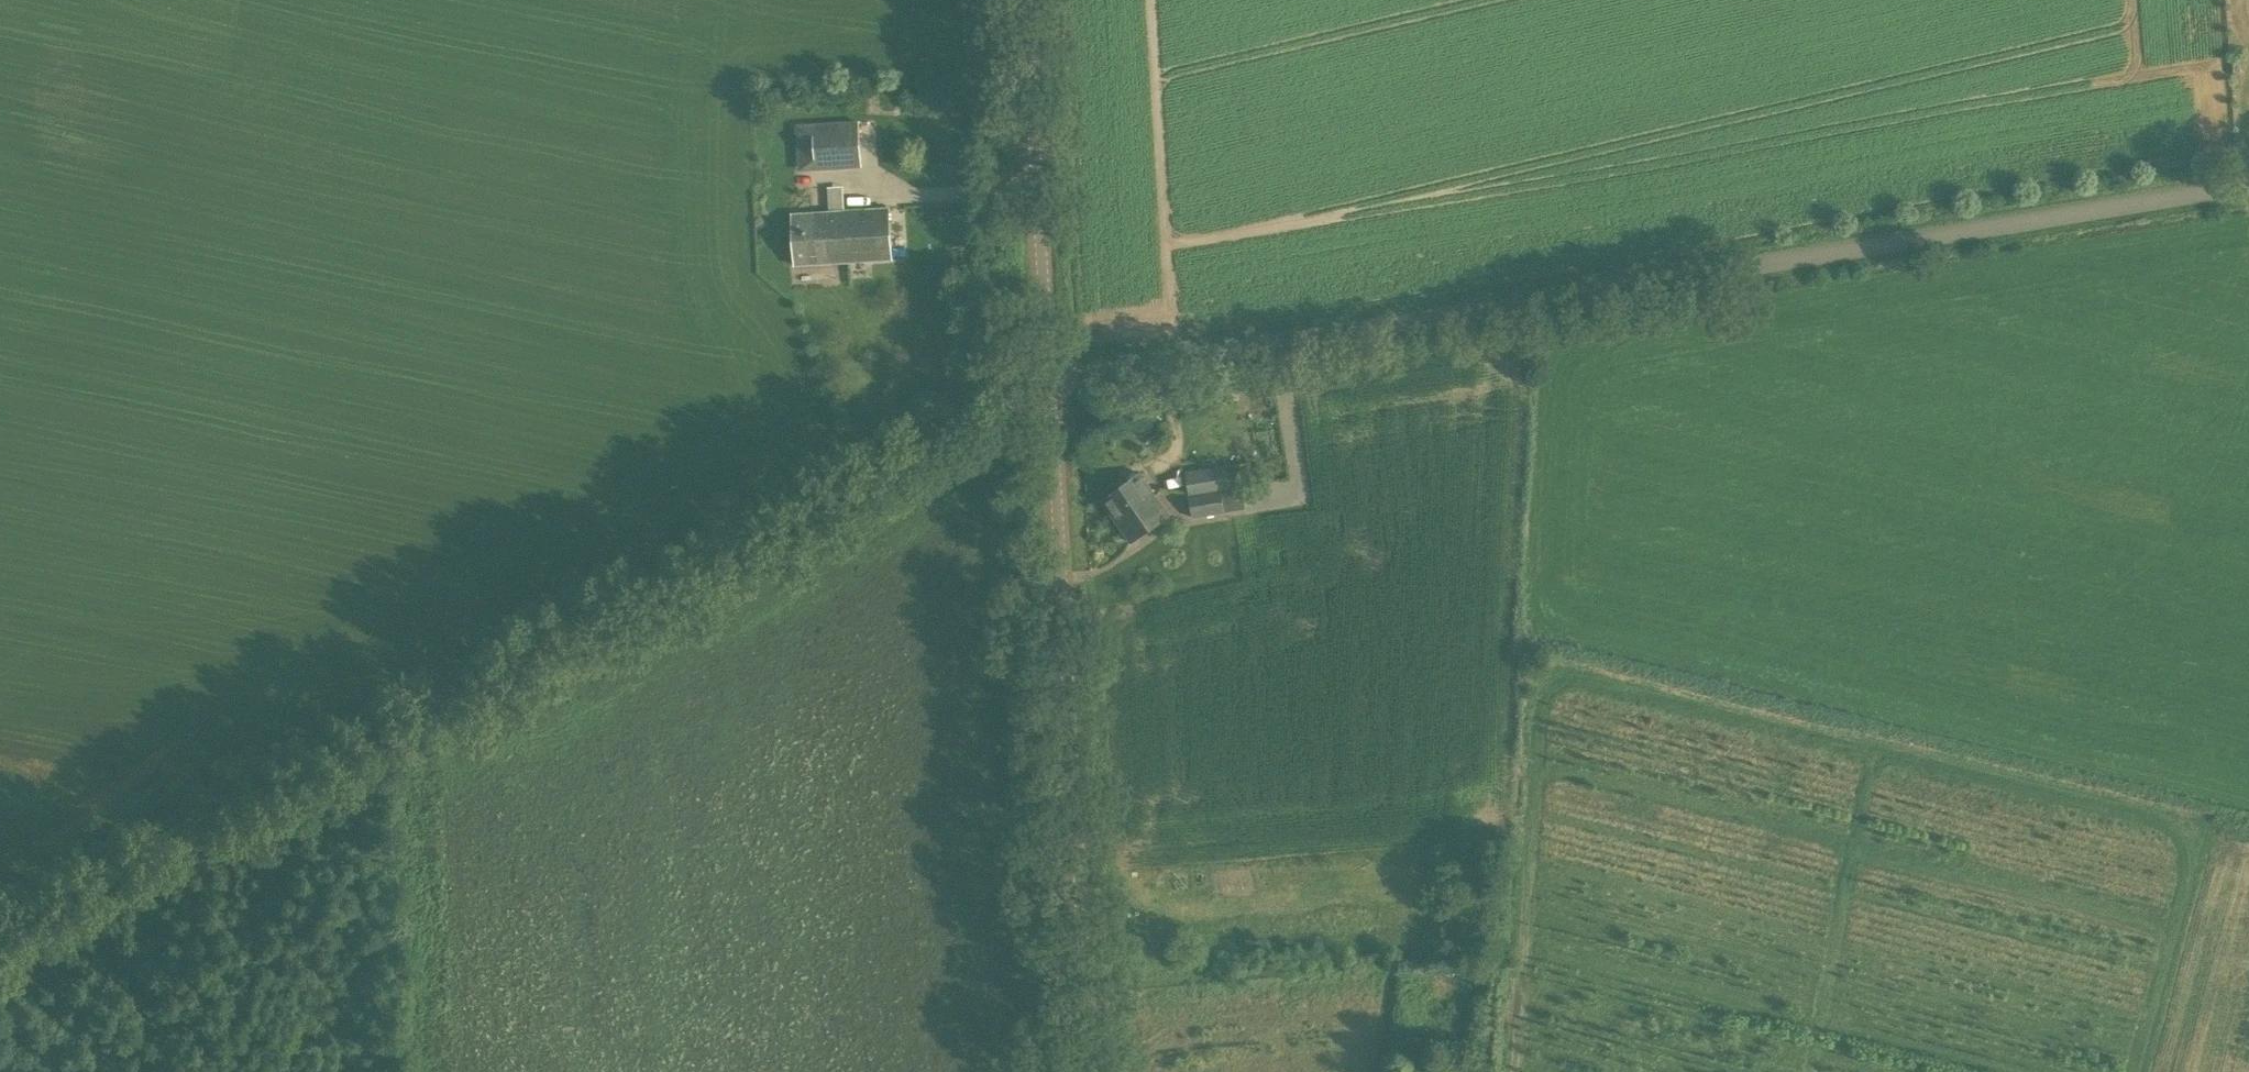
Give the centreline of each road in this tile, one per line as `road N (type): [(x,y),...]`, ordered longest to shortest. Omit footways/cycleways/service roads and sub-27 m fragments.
road 1 (unclassified): [(1049,382),(2248,183)]
road 2 (track): [(0,934),(1049,382)]
road 3 (tertiary): [(1087,1071),(1049,382)]
road 4 (tertiary): [(1049,382),(1030,0)]

